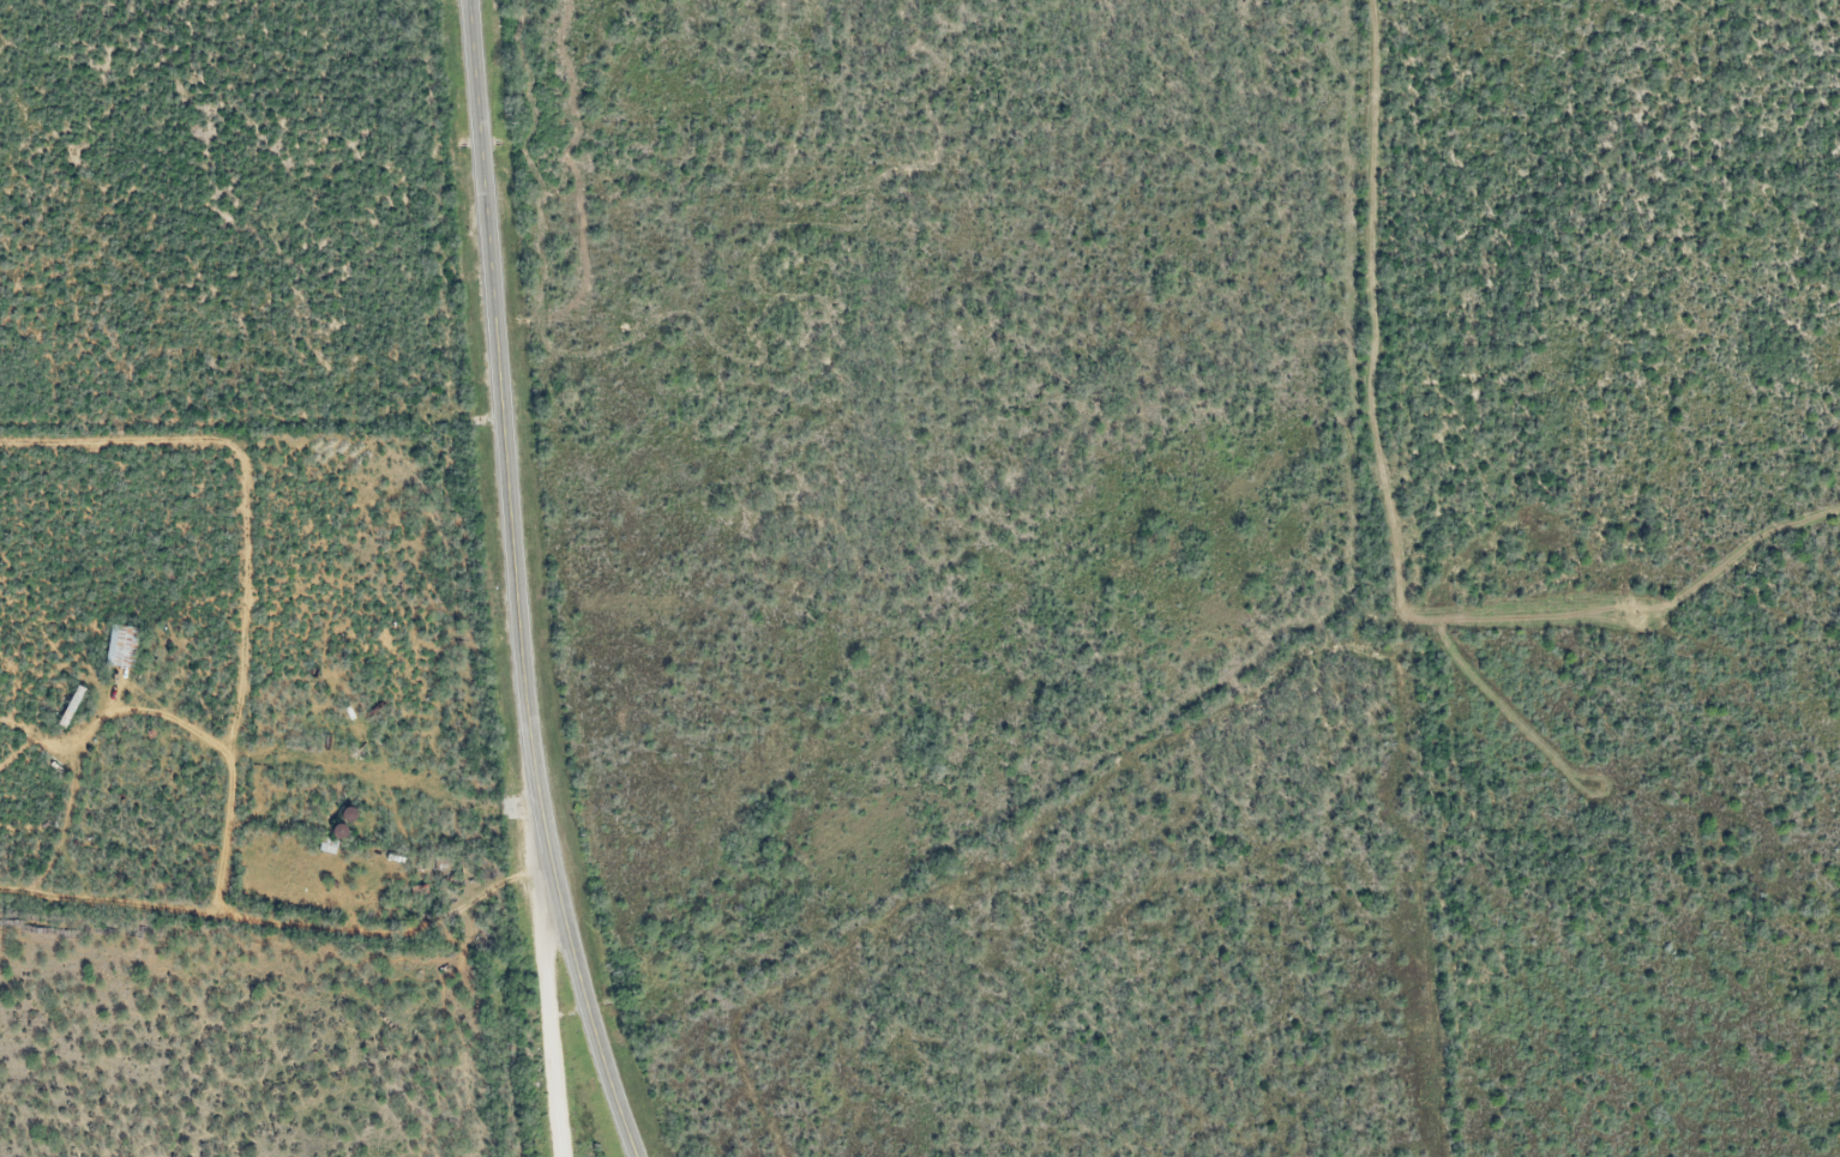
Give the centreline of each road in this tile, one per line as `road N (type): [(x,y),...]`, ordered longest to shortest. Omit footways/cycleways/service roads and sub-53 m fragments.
road 1 (secondary): [(469,0),(534,761),(584,996),(637,1156)]
road 2 (residential): [(560,1156),(542,962),(557,886)]

